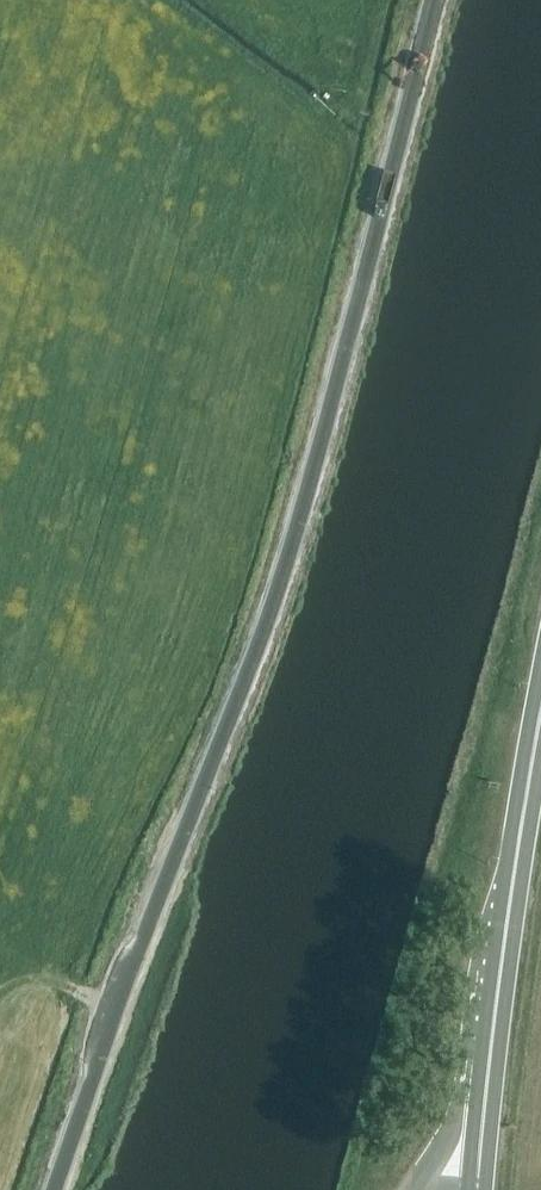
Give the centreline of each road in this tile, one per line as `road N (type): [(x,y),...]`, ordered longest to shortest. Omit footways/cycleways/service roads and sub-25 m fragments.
road 1 (unclassified): [(61,1189),(292,552),(435,0)]
road 2 (trunk): [(477,1189),(484,1094),(540,722)]

